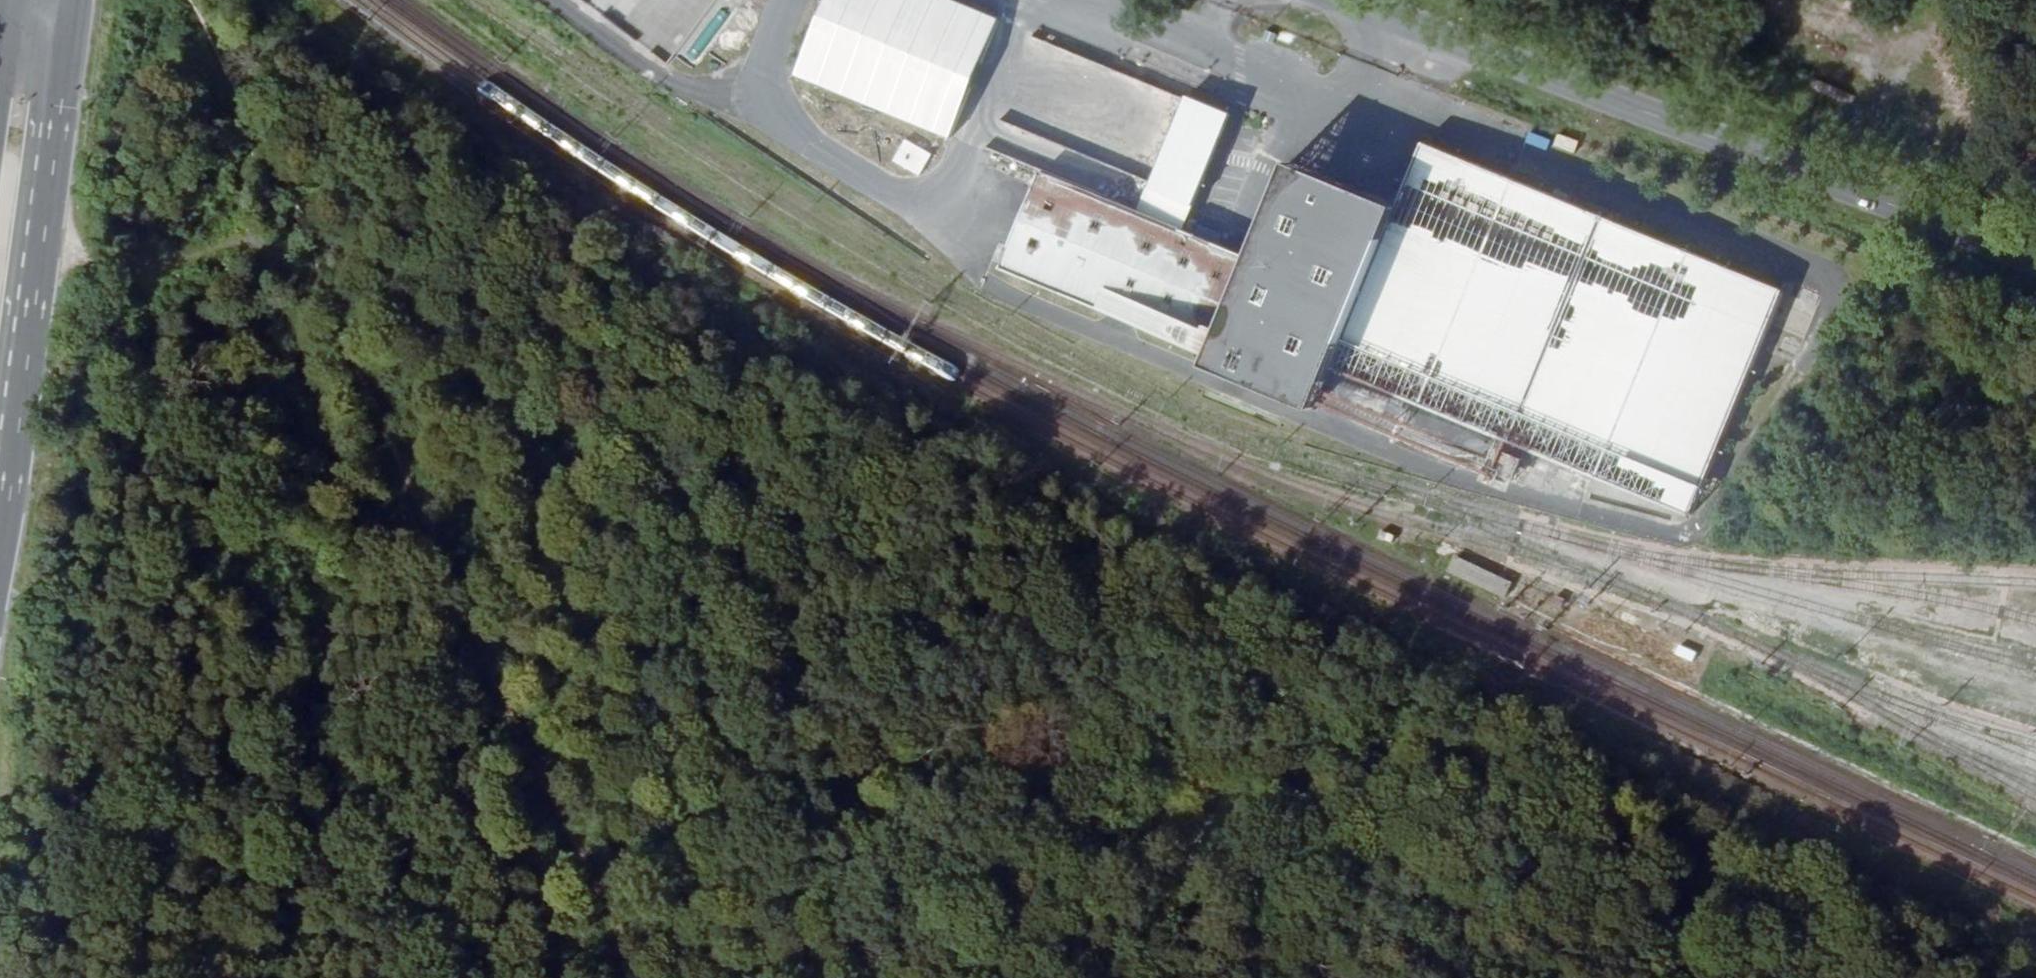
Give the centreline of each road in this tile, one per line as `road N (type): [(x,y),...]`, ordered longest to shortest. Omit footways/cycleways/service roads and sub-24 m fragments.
road 1 (track): [(188,0),(295,181),(317,266),(537,755),(653,977)]
road 2 (secondary): [(1328,0),(2035,267)]
road 3 (primary): [(0,497),(71,2)]
road 4 (track): [(1956,0),(1838,195)]

